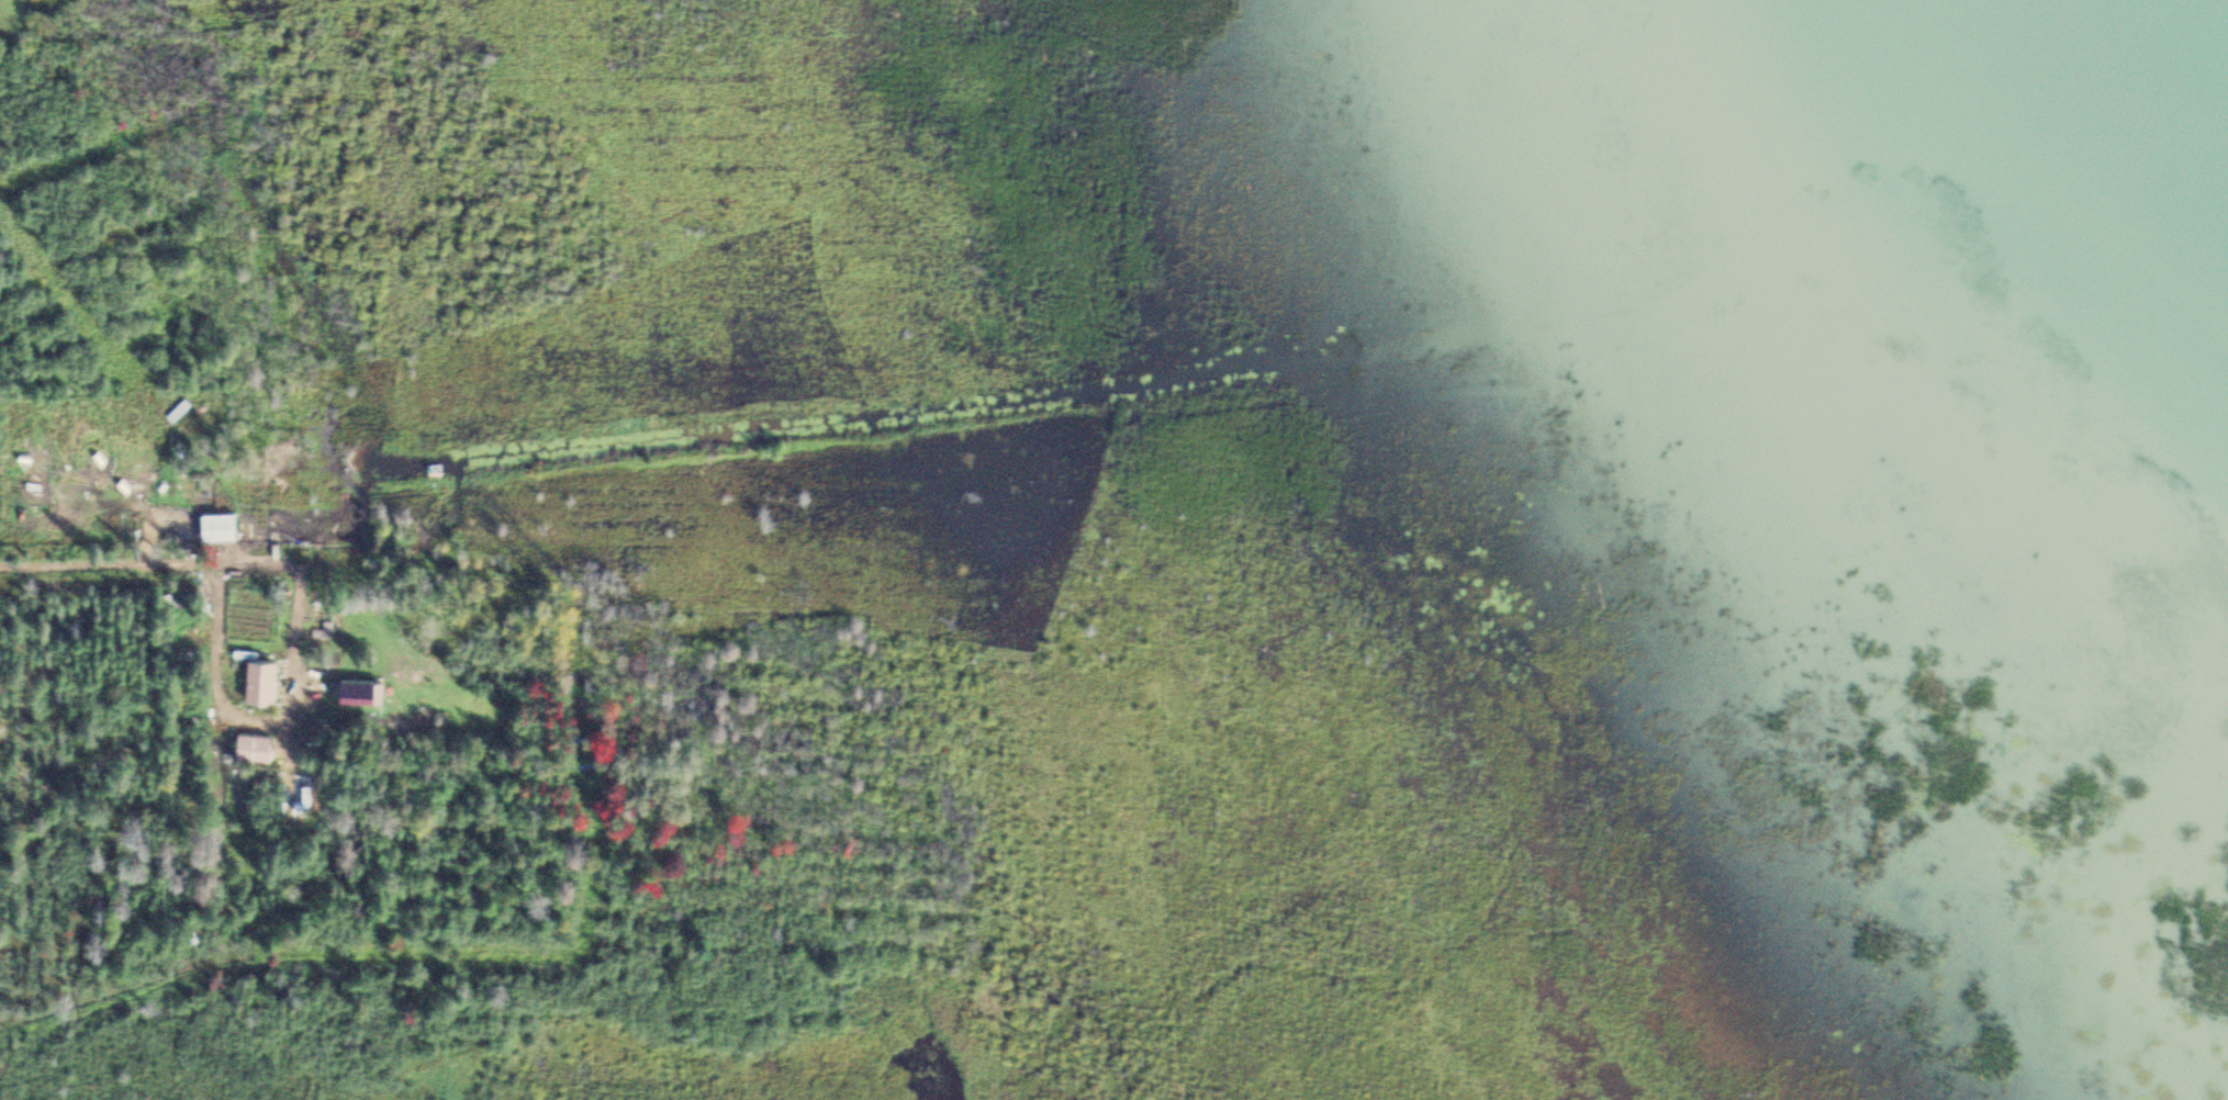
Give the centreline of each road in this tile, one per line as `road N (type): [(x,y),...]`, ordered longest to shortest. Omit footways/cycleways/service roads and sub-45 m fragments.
road 1 (residential): [(450,582),(0,577)]

